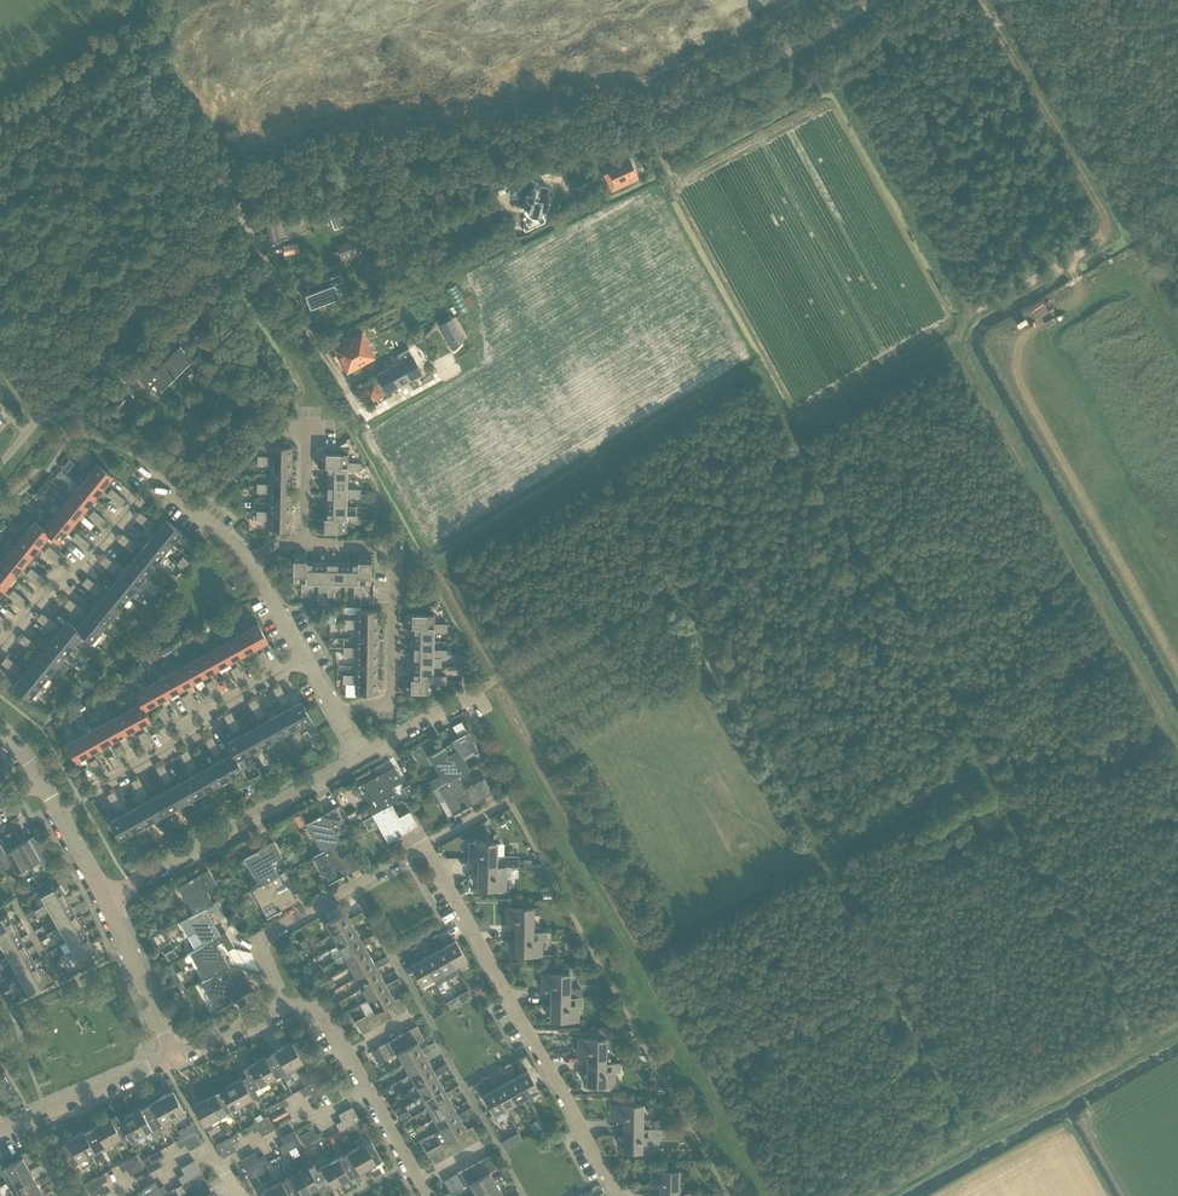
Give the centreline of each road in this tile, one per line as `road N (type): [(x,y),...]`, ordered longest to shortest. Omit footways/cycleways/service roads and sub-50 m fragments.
road 1 (residential): [(0,465),(253,194),(303,167),(355,160)]
road 2 (residential): [(619,1195),(425,849)]
road 3 (residential): [(0,650),(157,487),(257,561)]
road 4 (residential): [(304,542),(393,547),(393,743),(359,758)]
road 5 (residential): [(105,901),(359,758)]
road 6 (residential): [(58,809),(305,656)]
road 7 (residential): [(283,1009),(261,964),(267,938),(425,849)]
road 8 (track): [(358,408),(240,206)]
road 9 (residential): [(0,1134),(175,1058)]
road 10 (residential): [(175,1058),(105,901)]
road 11 (track): [(482,193),(369,204),(342,182),(334,162)]
road 12 (residential): [(219,1167),(365,1090)]
road 13 (residential): [(290,428),(309,428),(304,542)]

